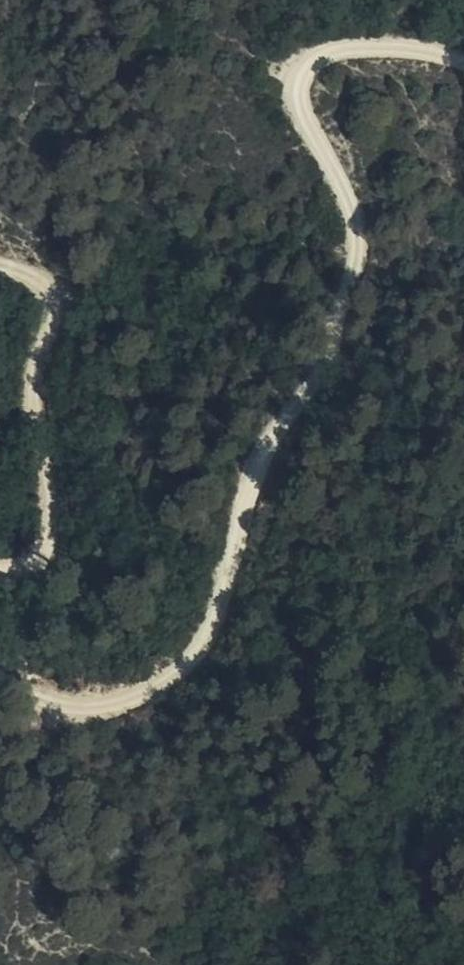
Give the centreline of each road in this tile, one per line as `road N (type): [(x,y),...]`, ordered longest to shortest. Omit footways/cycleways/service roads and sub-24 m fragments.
road 1 (track): [(0,687),(43,708),(106,717),(193,665),(272,446),(335,328),(361,248),(359,204),(295,106),(297,75),(325,60),(378,52),(463,69)]
road 2 (track): [(0,266),(46,281),(59,319),(41,384),(56,498),(41,560),(17,573),(0,571)]

